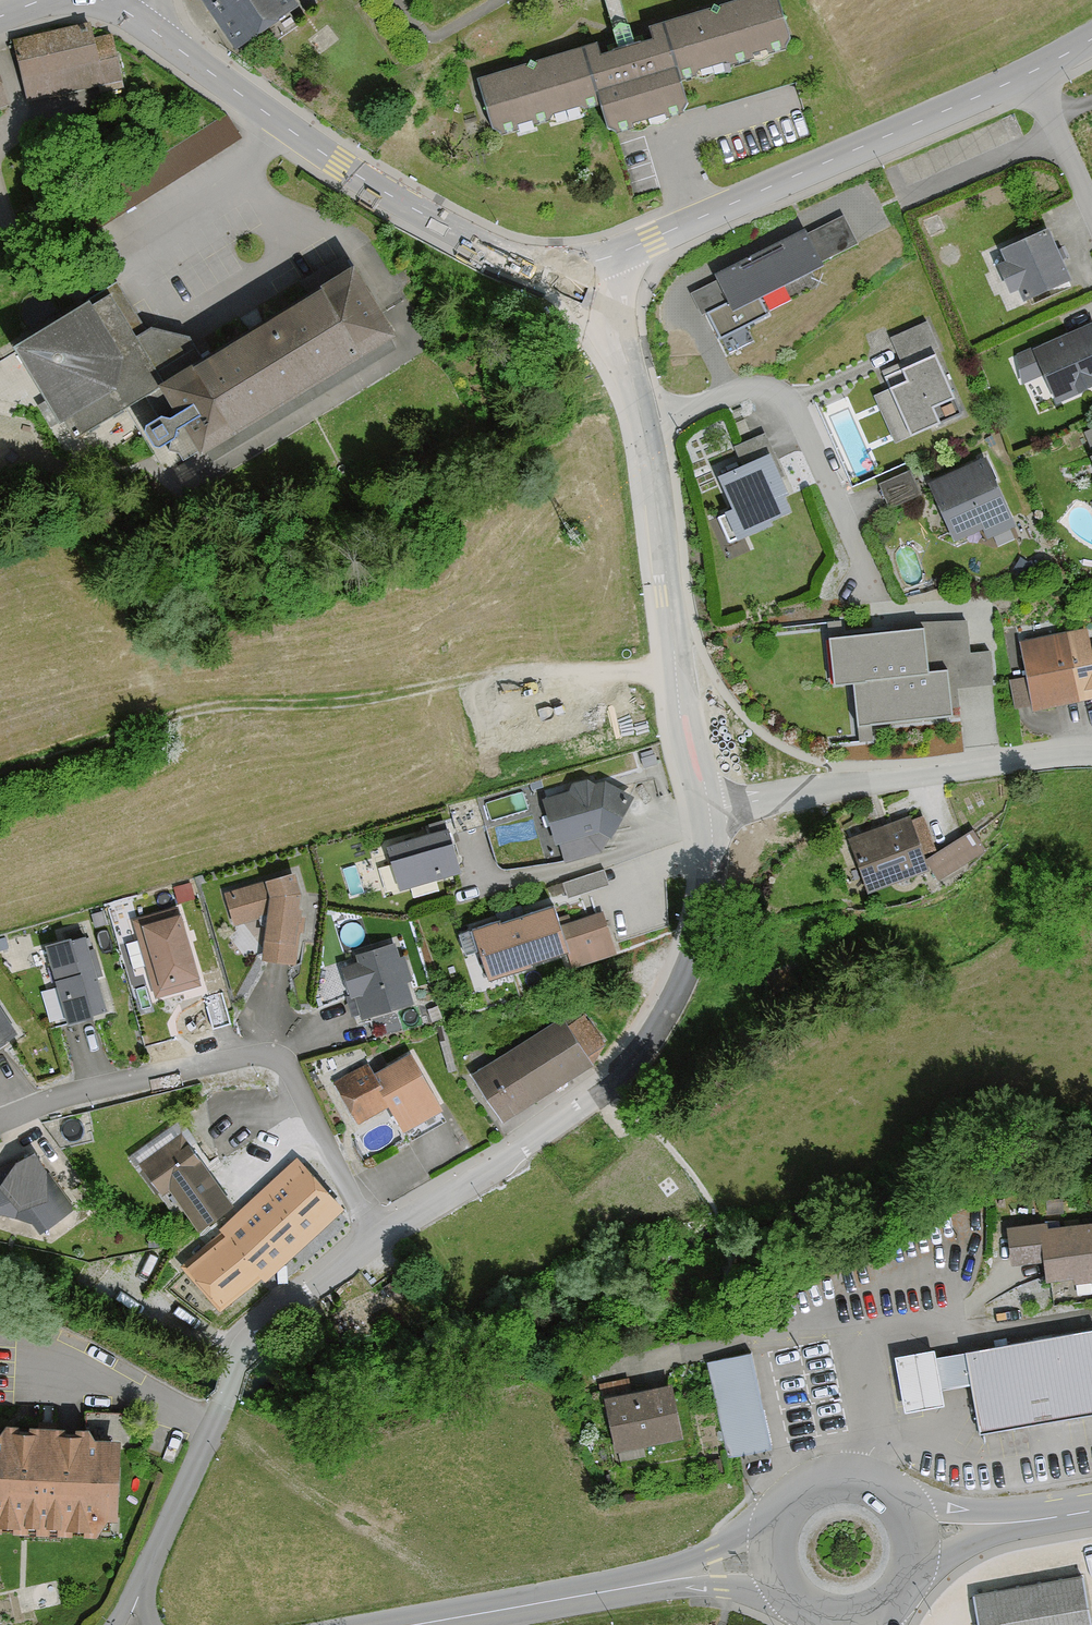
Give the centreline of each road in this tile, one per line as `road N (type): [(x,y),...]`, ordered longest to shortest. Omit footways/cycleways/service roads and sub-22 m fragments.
road 1 (track): [(656,672),(492,675),(378,700),(235,707),(0,776)]
road 2 (unclassified): [(378,1240),(627,1074),(671,1008),(705,926),(713,860),(707,811)]
road 3 (unclassified): [(598,282),(520,262),(441,223),(342,166),(111,3)]
road 4 (residential): [(378,1240),(277,1059),(243,1057),(61,1096),(0,1121)]
road 5 (residential): [(598,282),(625,250),(1026,78)]
road 6 (unclassified): [(131,1624),(242,1353),(266,1317),(378,1240)]
road 7 (unclassified): [(707,811),(685,725),(640,424)]
road 8 (residential): [(1091,757),(1037,753),(707,811)]
road 9 (residential): [(640,424),(750,390),(787,402),(877,603)]
road 10 (secondary): [(417,1624),(777,1565)]
road 11 (residential): [(486,889),(639,844),(677,818),(707,811)]
road 12 (secondary): [(917,1535),(898,1498),(881,1485),(837,1478),(814,1485),(782,1518),(777,1565)]
road 13 (secondary): [(917,1535),(1091,1512)]
road 14 (residential): [(1026,78),(1091,228)]
road 15 (unclassified): [(640,424),(598,282)]

